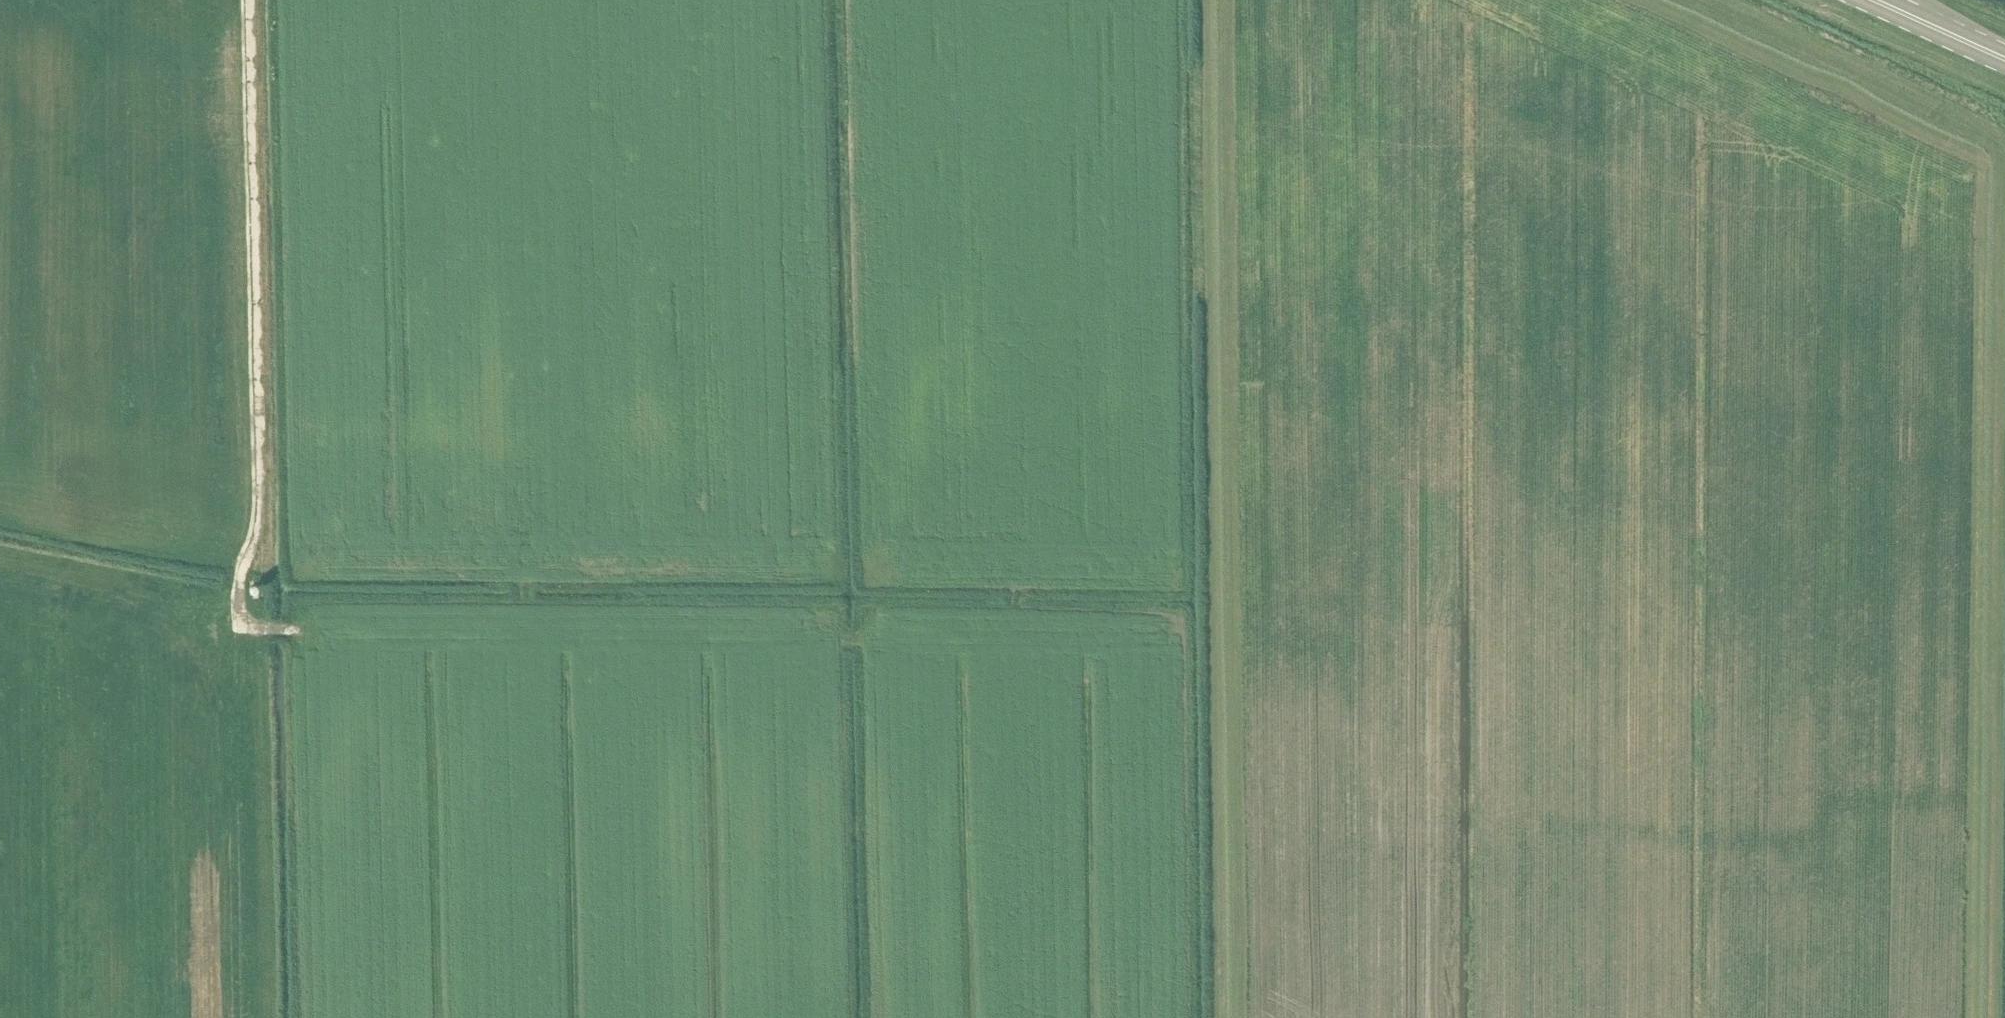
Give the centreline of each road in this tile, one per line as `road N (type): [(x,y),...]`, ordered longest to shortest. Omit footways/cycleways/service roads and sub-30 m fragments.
road 1 (primary): [(2004,62),(1870,0)]

